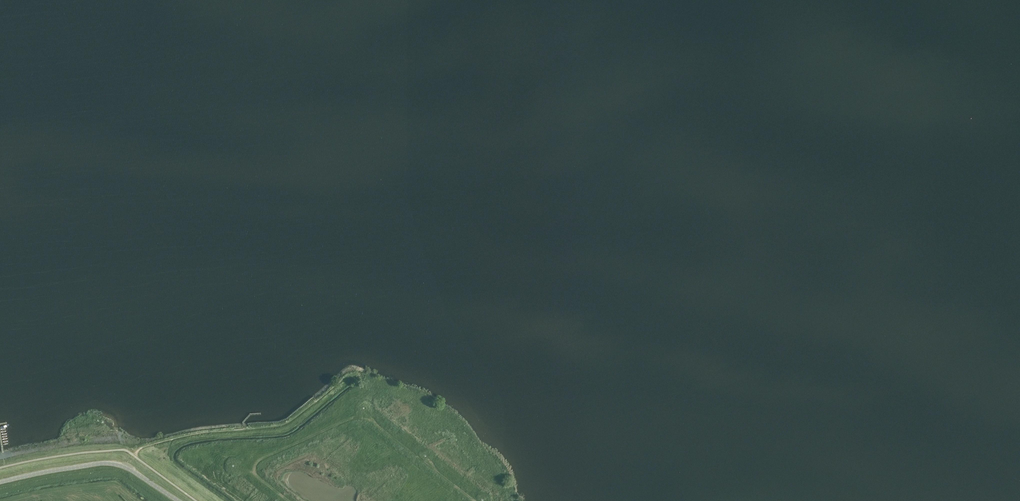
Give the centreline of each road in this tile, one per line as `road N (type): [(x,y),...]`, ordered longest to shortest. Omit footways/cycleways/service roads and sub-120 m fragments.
road 1 (track): [(287,500),(255,474),(256,462),(361,418),(475,500)]
road 2 (tertiary): [(0,482),(109,461),(182,500)]

